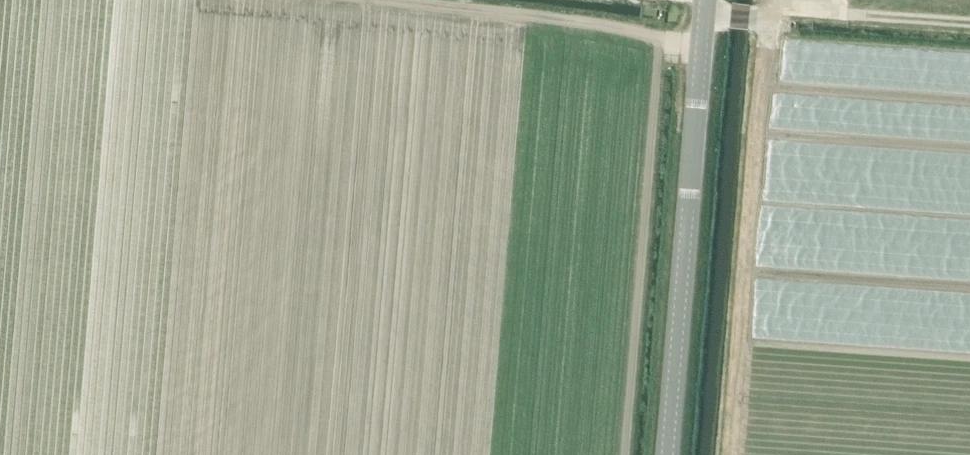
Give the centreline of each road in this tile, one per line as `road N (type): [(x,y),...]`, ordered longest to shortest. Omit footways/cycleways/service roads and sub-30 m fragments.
road 1 (unclassified): [(670,454),(711,0)]

